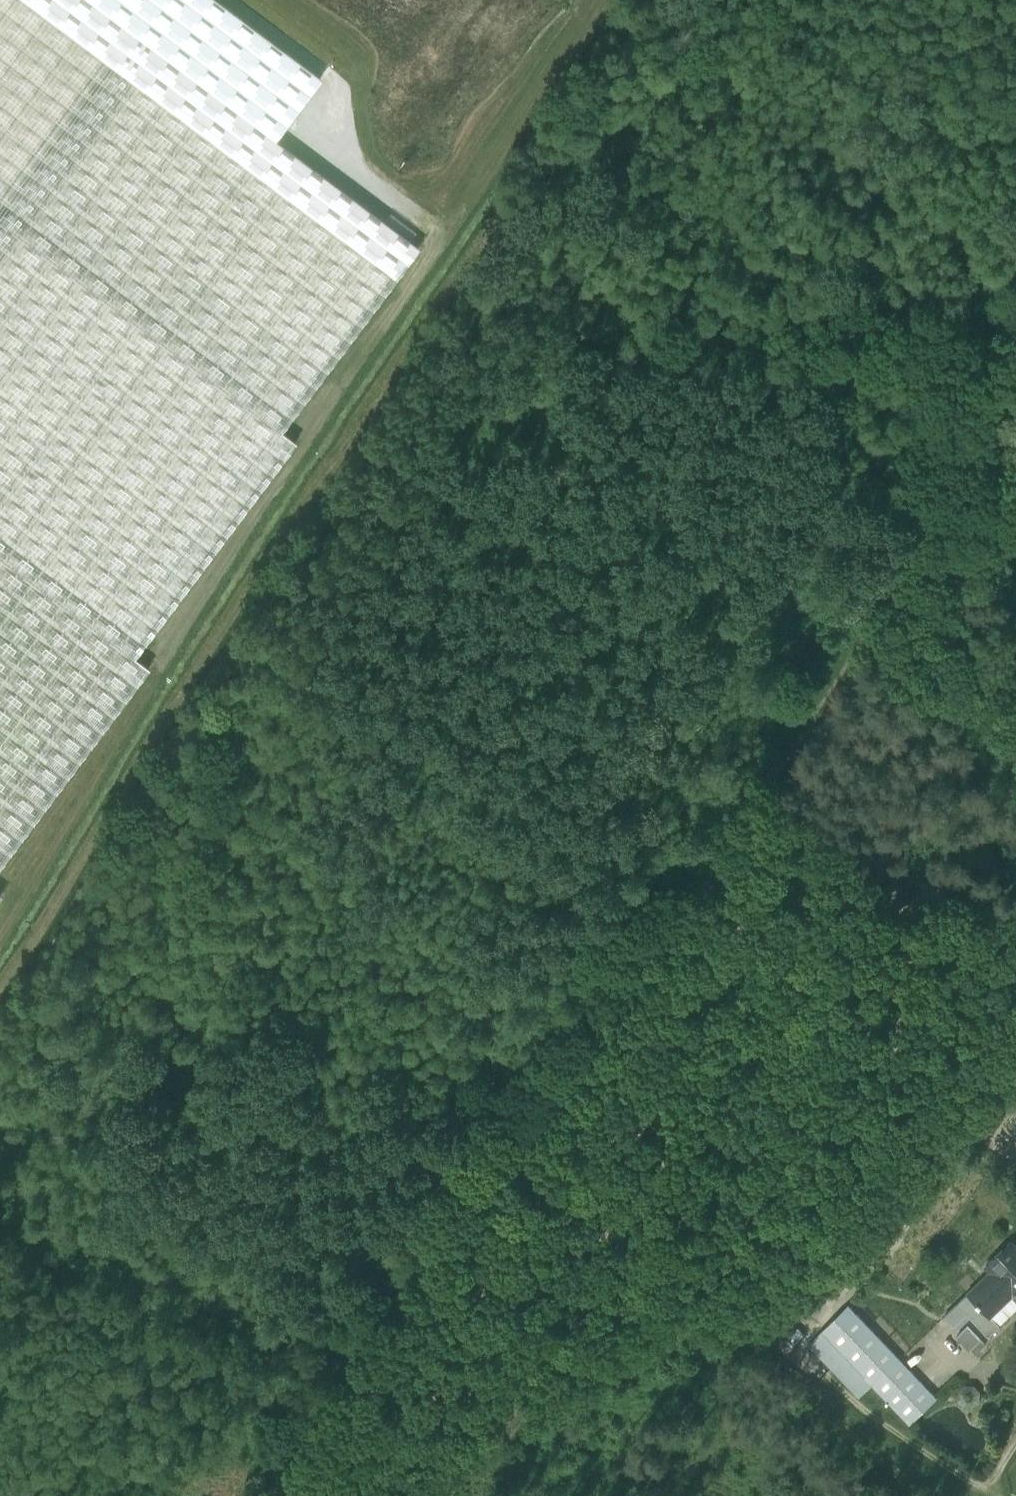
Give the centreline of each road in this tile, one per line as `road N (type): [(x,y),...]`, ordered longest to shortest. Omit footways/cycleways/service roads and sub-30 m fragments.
road 1 (track): [(1015,416),(874,617),(614,1019),(261,1495)]

